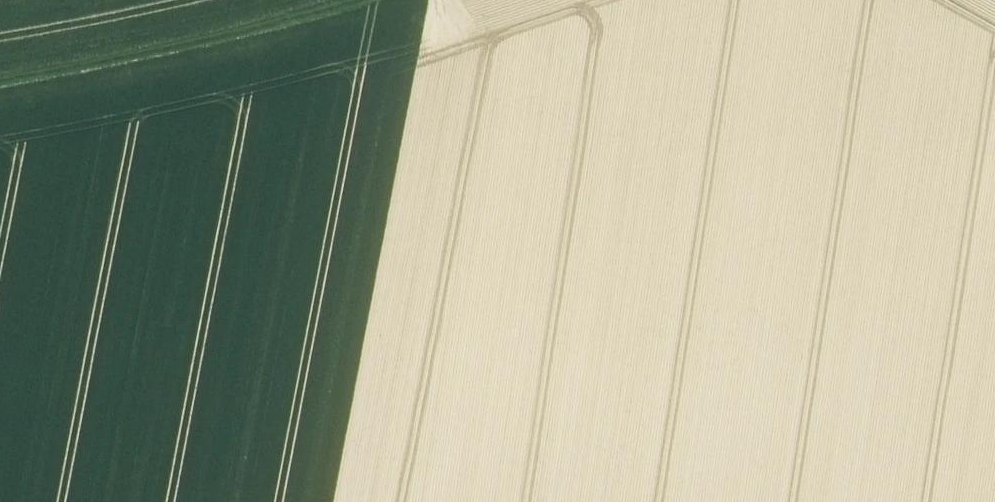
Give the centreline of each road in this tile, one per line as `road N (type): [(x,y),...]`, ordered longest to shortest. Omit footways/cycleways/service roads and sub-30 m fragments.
road 1 (track): [(0,89),(120,67),(358,0)]

